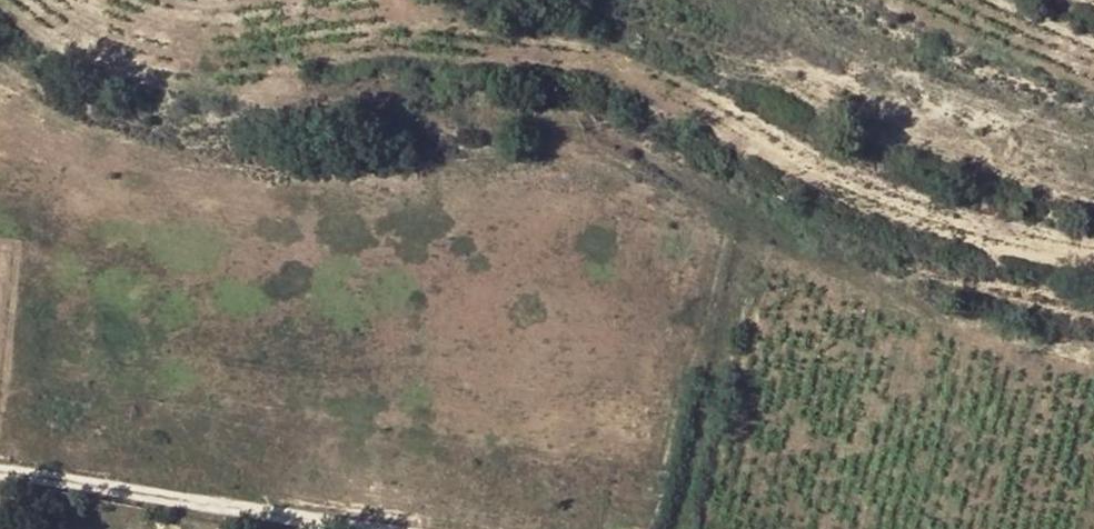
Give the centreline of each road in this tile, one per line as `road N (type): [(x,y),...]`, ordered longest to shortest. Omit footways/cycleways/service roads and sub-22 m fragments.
road 1 (track): [(0,470),(370,528)]

